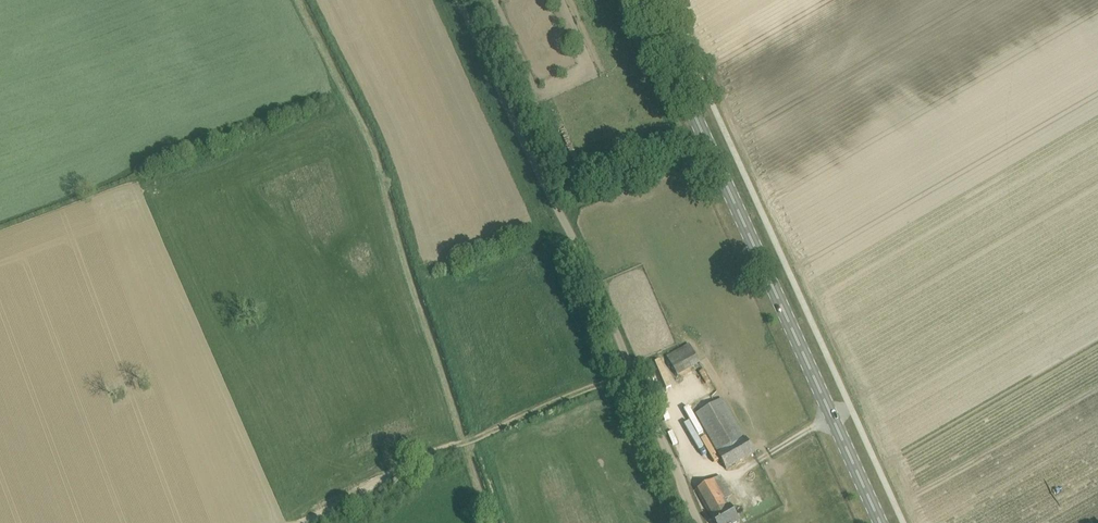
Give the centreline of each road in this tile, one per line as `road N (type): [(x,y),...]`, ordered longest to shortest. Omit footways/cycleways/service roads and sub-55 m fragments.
road 1 (primary): [(879,522),(641,0)]
road 2 (track): [(460,0),(693,522)]
road 3 (track): [(299,522),(421,457),(630,377)]

